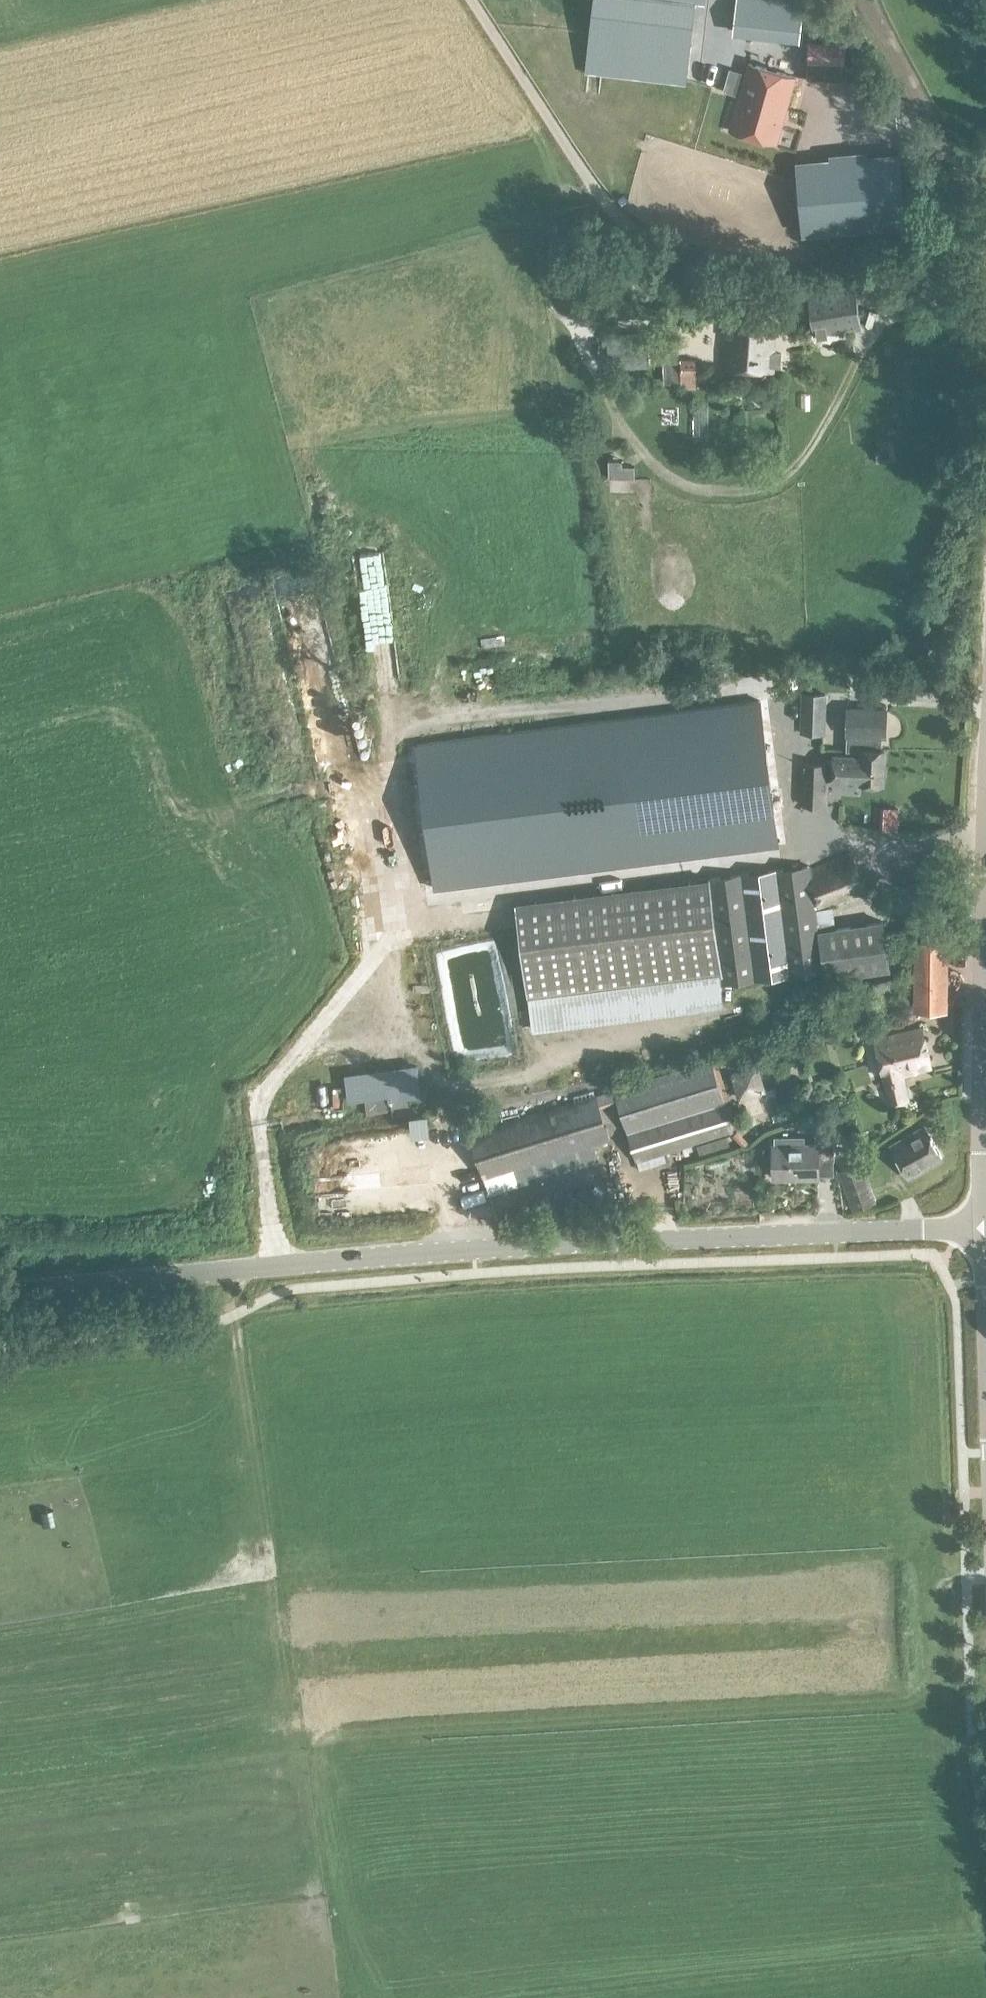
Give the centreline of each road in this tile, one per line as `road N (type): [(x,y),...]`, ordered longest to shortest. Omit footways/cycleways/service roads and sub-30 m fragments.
road 1 (tertiary): [(0,1294),(545,1244),(983,1225)]
road 2 (track): [(471,0),(575,161),(694,280),(861,277),(985,241)]
road 3 (tertiary): [(983,1225),(985,812)]
road 4 (unclassified): [(985,216),(873,0)]

